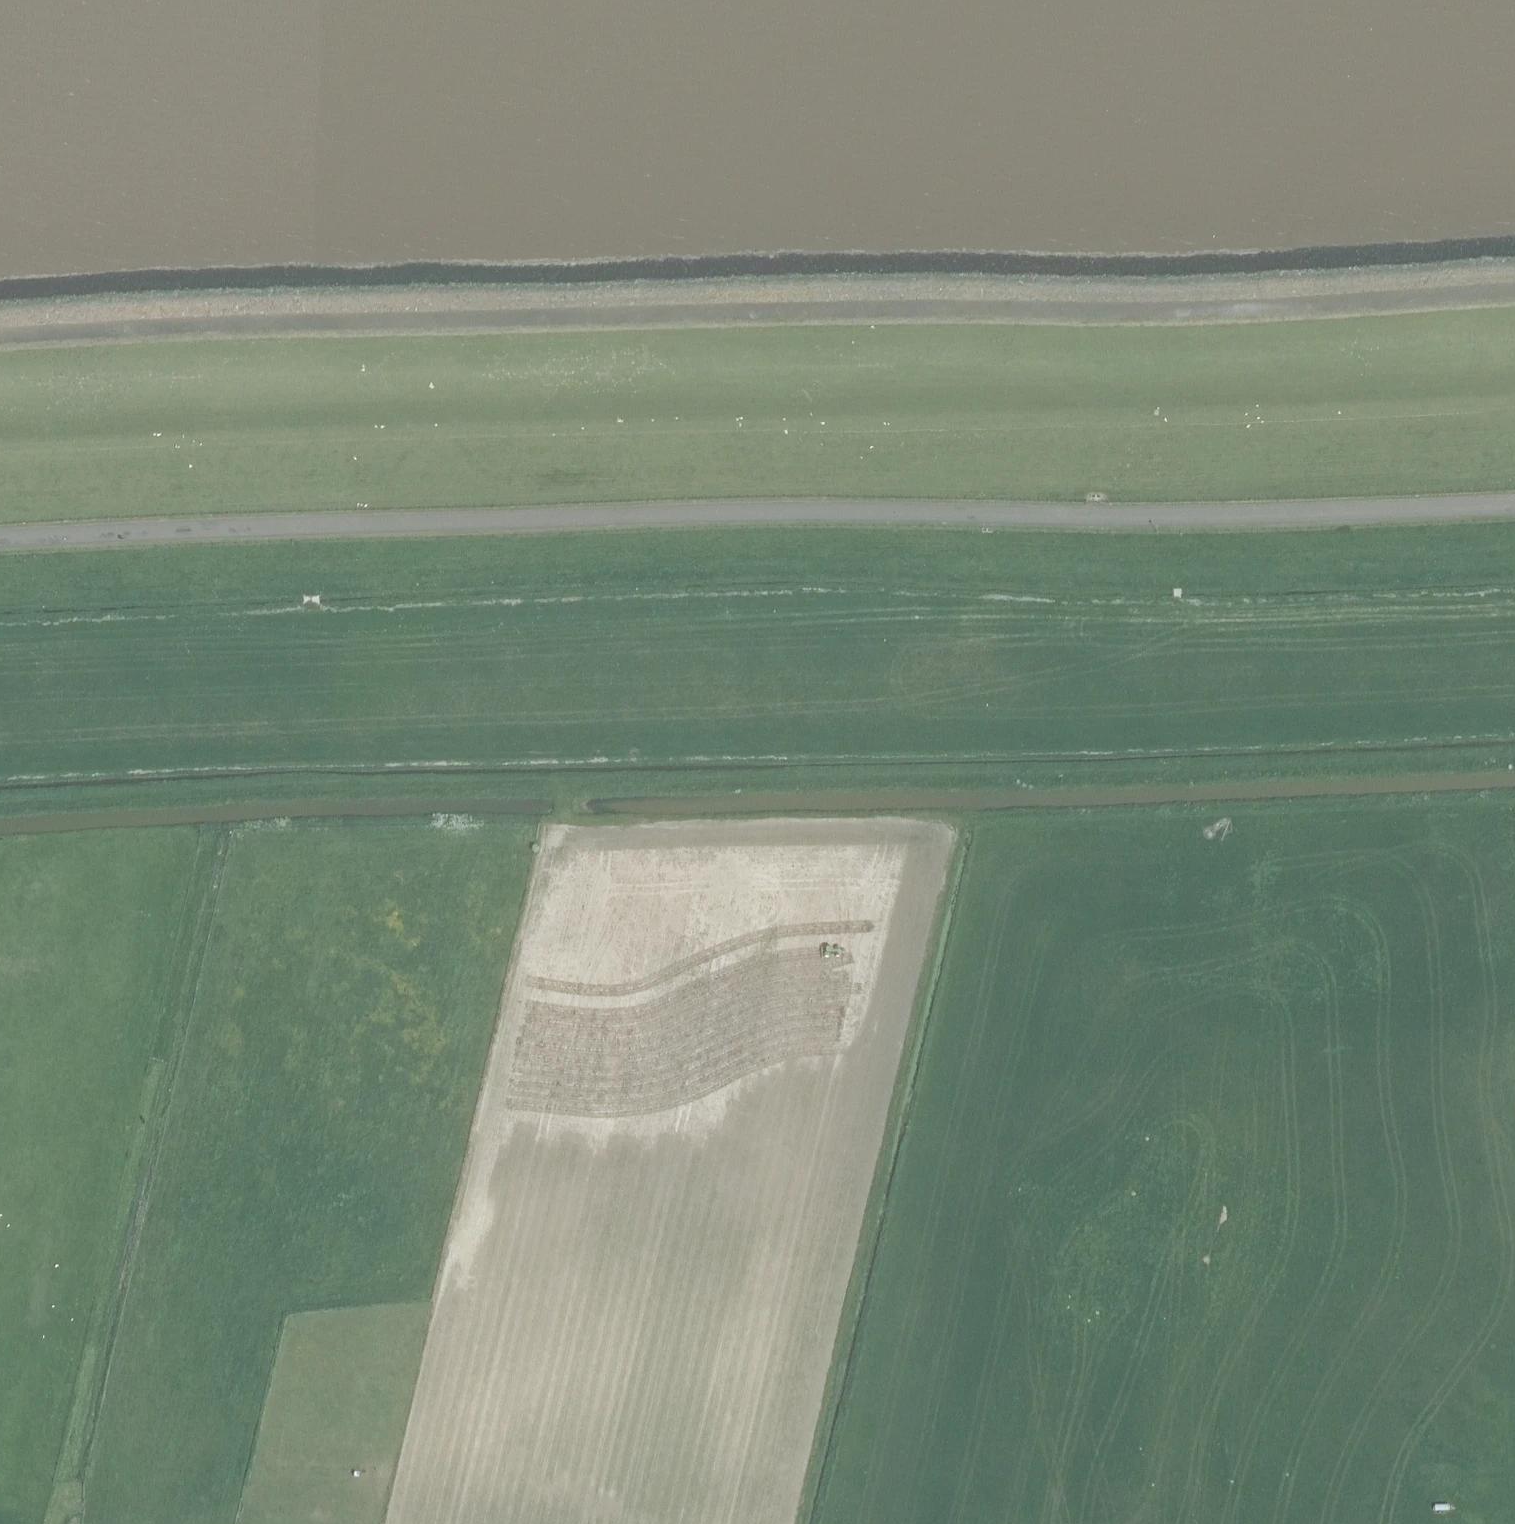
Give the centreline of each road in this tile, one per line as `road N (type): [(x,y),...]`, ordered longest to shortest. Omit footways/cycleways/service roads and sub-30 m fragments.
road 1 (unclassified): [(0,541),(829,512),(1274,516),(1514,505)]

